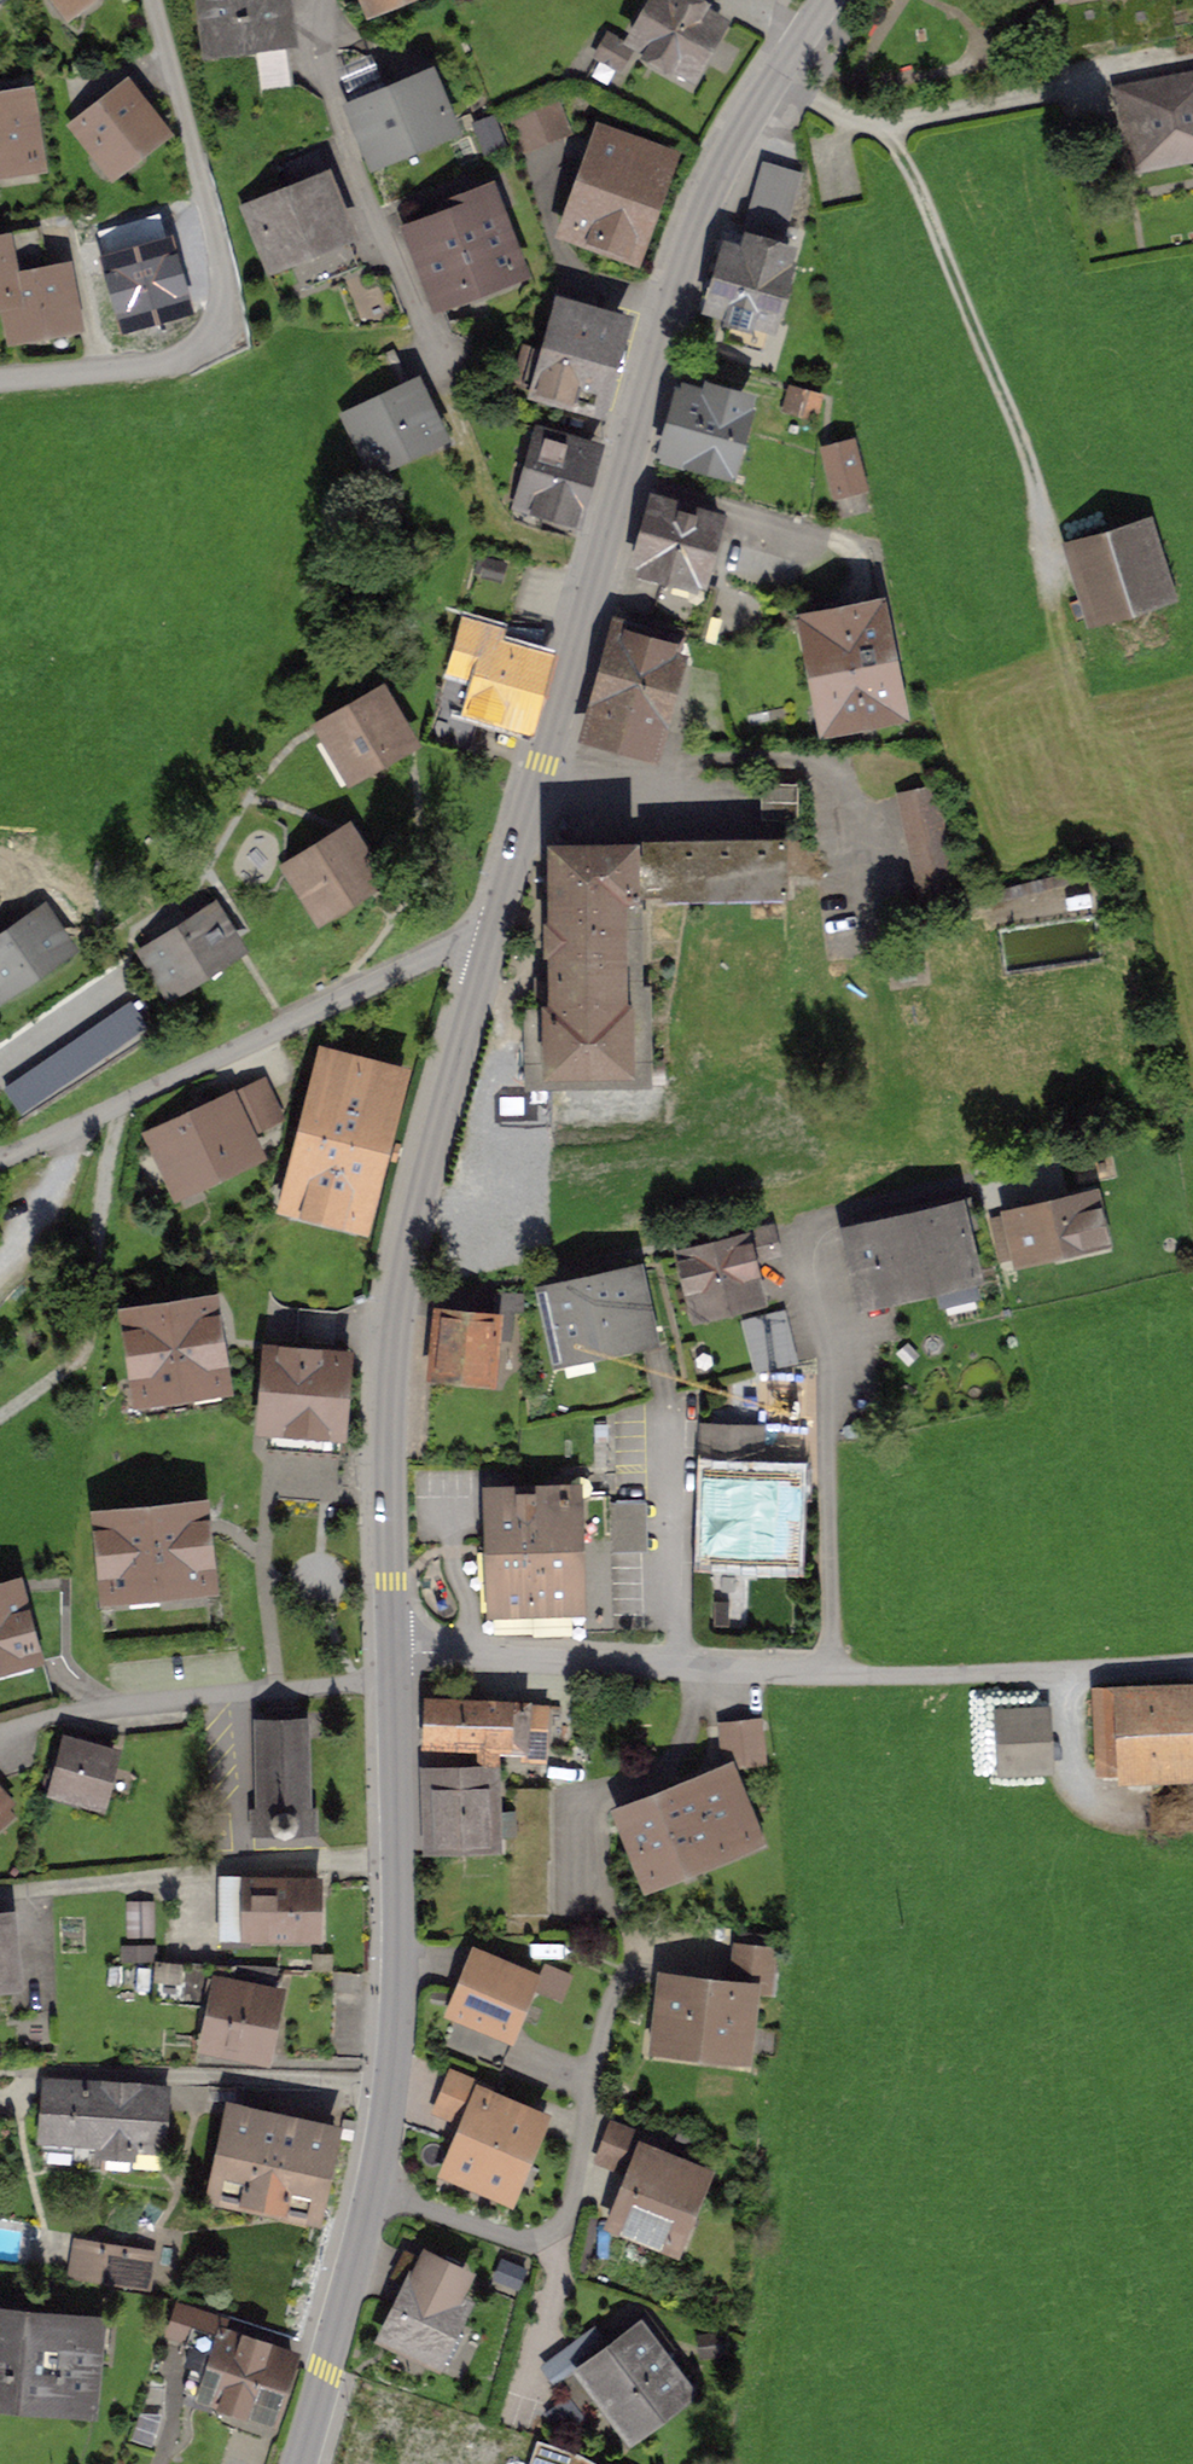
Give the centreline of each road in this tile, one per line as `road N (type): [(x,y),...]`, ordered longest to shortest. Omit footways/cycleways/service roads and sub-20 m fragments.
road 1 (tertiary): [(487,947),(704,209),(738,135),(824,0)]
road 2 (tertiary): [(300,2463),(373,2194),(392,2083),(399,1941),(395,1652)]
road 3 (residential): [(1192,1663),(834,1673),(395,1652)]
road 4 (tertiary): [(395,1652),(387,1416),(396,1320),(412,1228),(487,947)]
road 5 (residential): [(153,0),(220,248),(216,321),(175,361),(0,382)]
road 6 (residential): [(487,947),(435,953),(0,1155)]
road 7 (residential): [(326,0),(321,31),(346,148),(447,375)]

